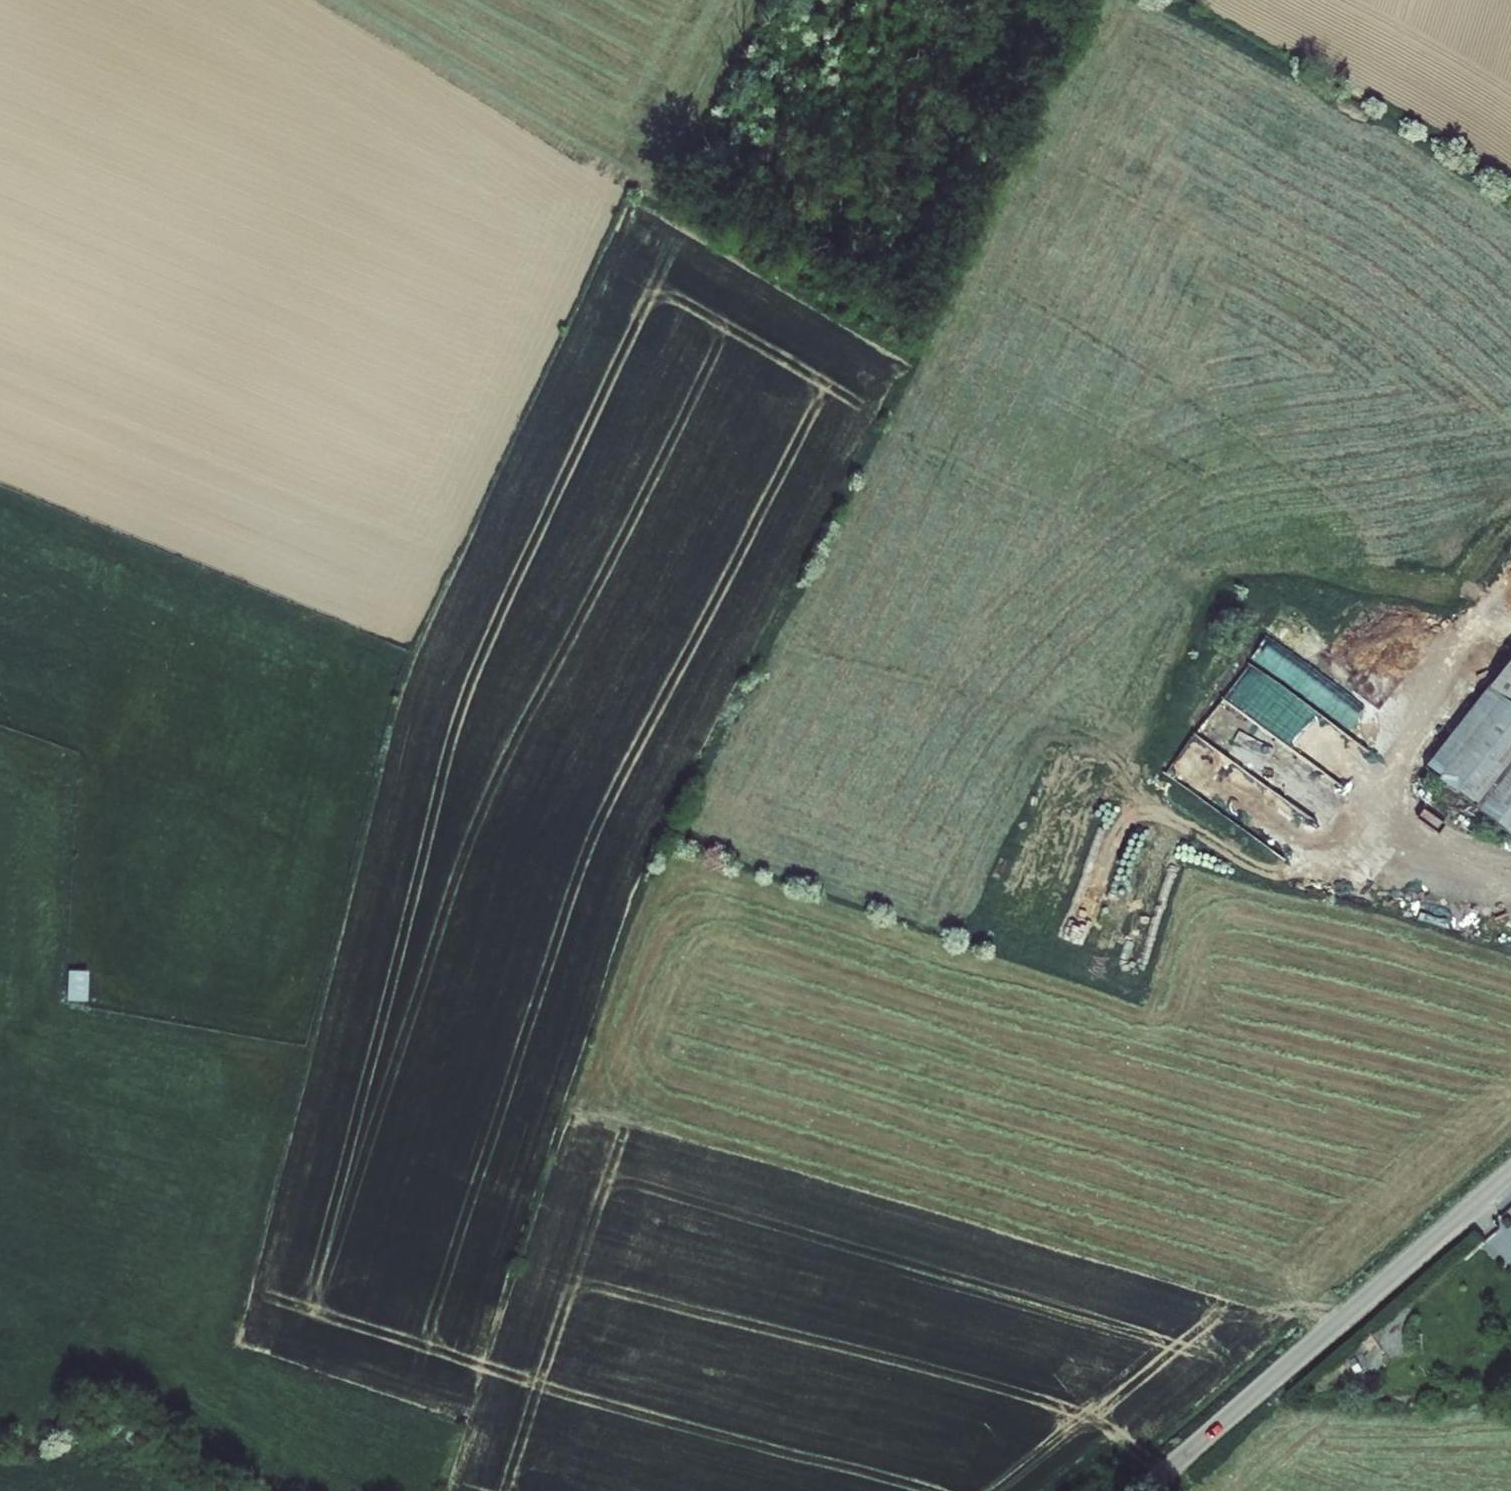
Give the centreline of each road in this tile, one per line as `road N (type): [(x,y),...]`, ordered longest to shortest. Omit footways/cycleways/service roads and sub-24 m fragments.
road 1 (unclassified): [(1145,1490),(1510,1175)]

